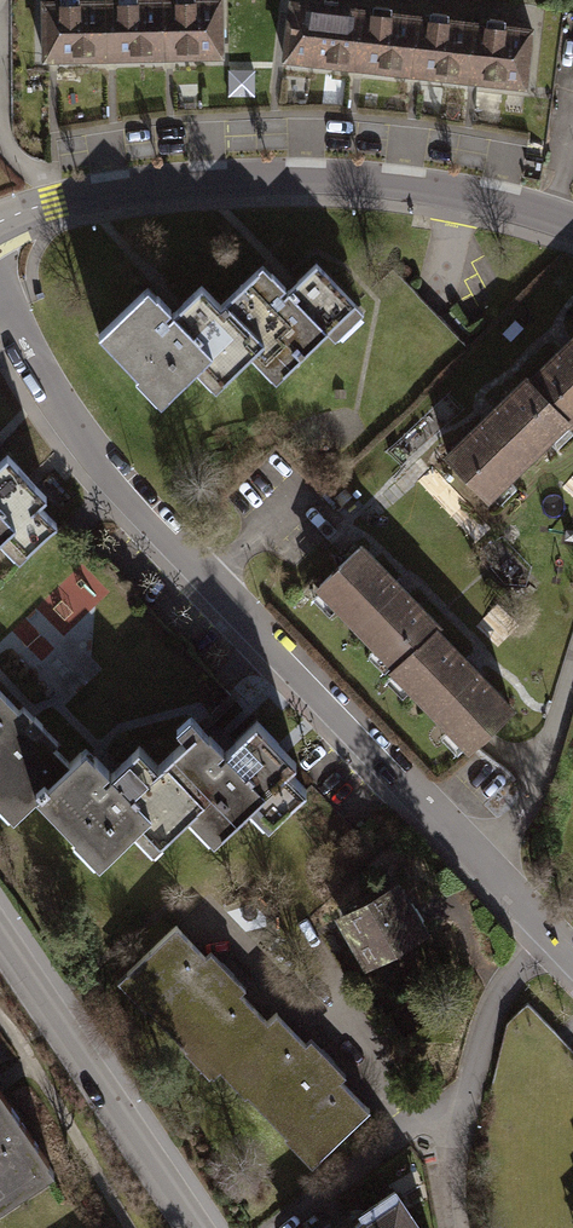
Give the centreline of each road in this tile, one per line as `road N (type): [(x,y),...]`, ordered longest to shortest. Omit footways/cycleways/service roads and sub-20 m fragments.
road 1 (residential): [(0,304),(69,419),(488,860)]
road 2 (residential): [(572,226),(436,189),(304,177),(112,189),(0,222)]
road 3 (secondary): [(199,1227),(0,933)]
road 4 (residential): [(398,1139),(469,1090),(497,998),(554,936)]
road 5 (residential): [(572,669),(538,781),(514,830),(488,860)]

